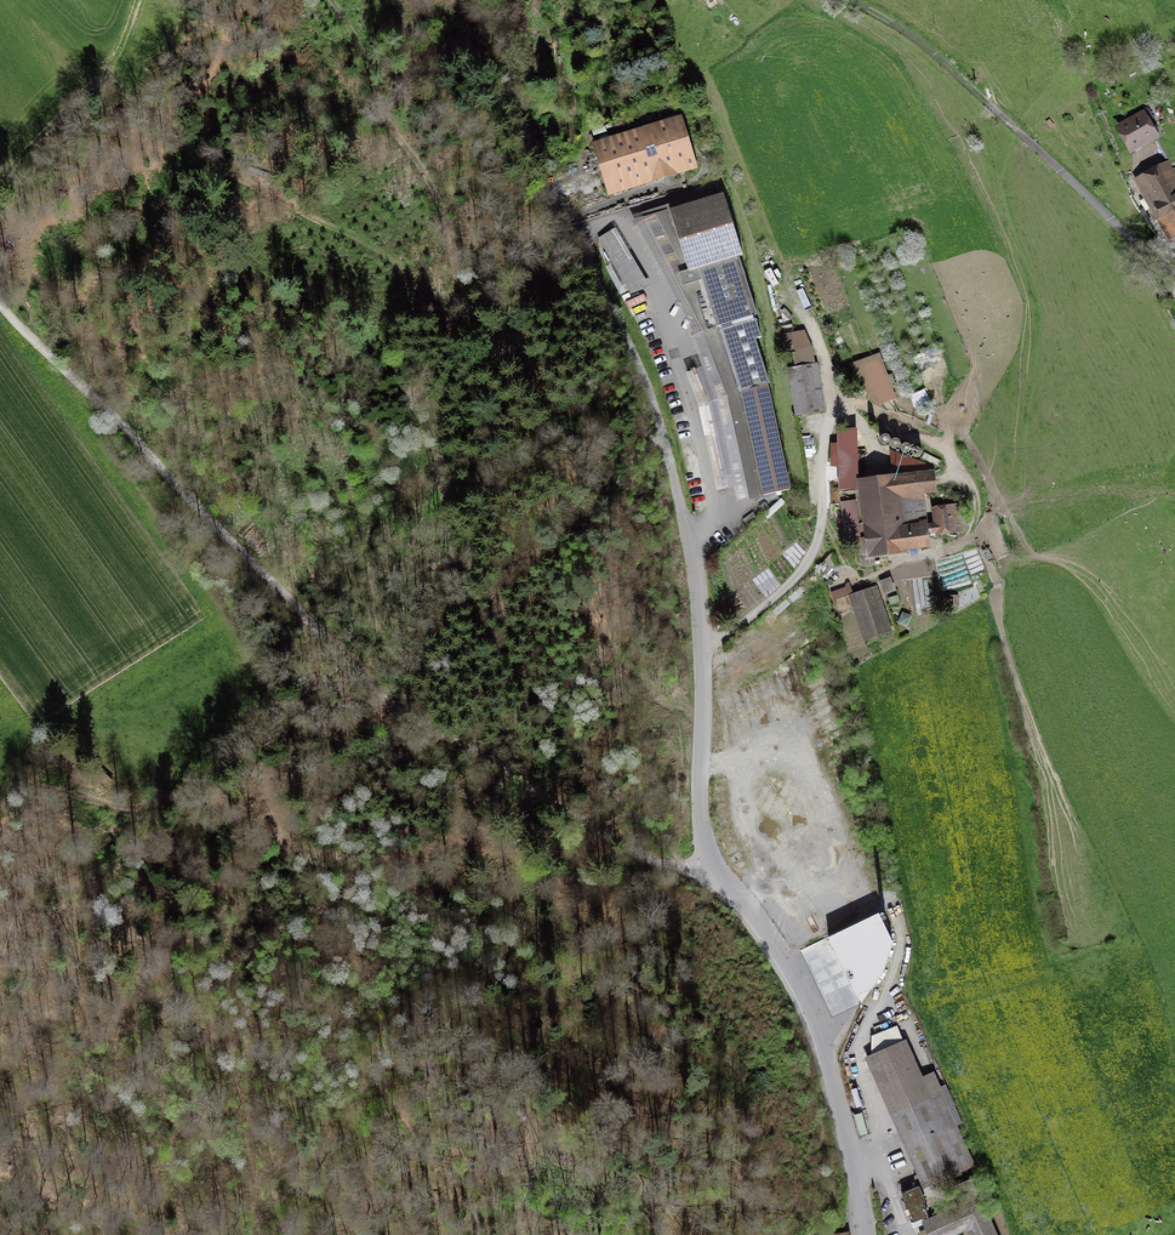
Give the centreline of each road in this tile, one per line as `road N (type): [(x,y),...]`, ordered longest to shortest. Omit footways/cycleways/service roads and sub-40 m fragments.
road 1 (unclassified): [(490,0),(521,127),(645,382),(692,537),(707,853),(782,957),(816,1025),(867,1234)]
road 2 (track): [(680,870),(476,614),(459,577),(440,464),(457,296),(450,232),(440,202),(385,120),(359,44),(332,0)]
road 3 (track): [(0,292),(395,707)]
road 4 (track): [(1174,279),(922,46),(847,0)]
road 5 (track): [(125,95),(162,130),(404,265),(454,333)]
road 6 (track): [(395,707),(635,853),(720,876)]
road 7 (track): [(839,401),(822,431),(816,547),(795,579),(702,650)]
road 8 (track): [(395,707),(298,713),(257,734),(190,791)]
road 9 (track): [(190,791),(126,806),(18,782),(0,786)]
road 10 (track): [(201,622),(267,700),(298,713)]

